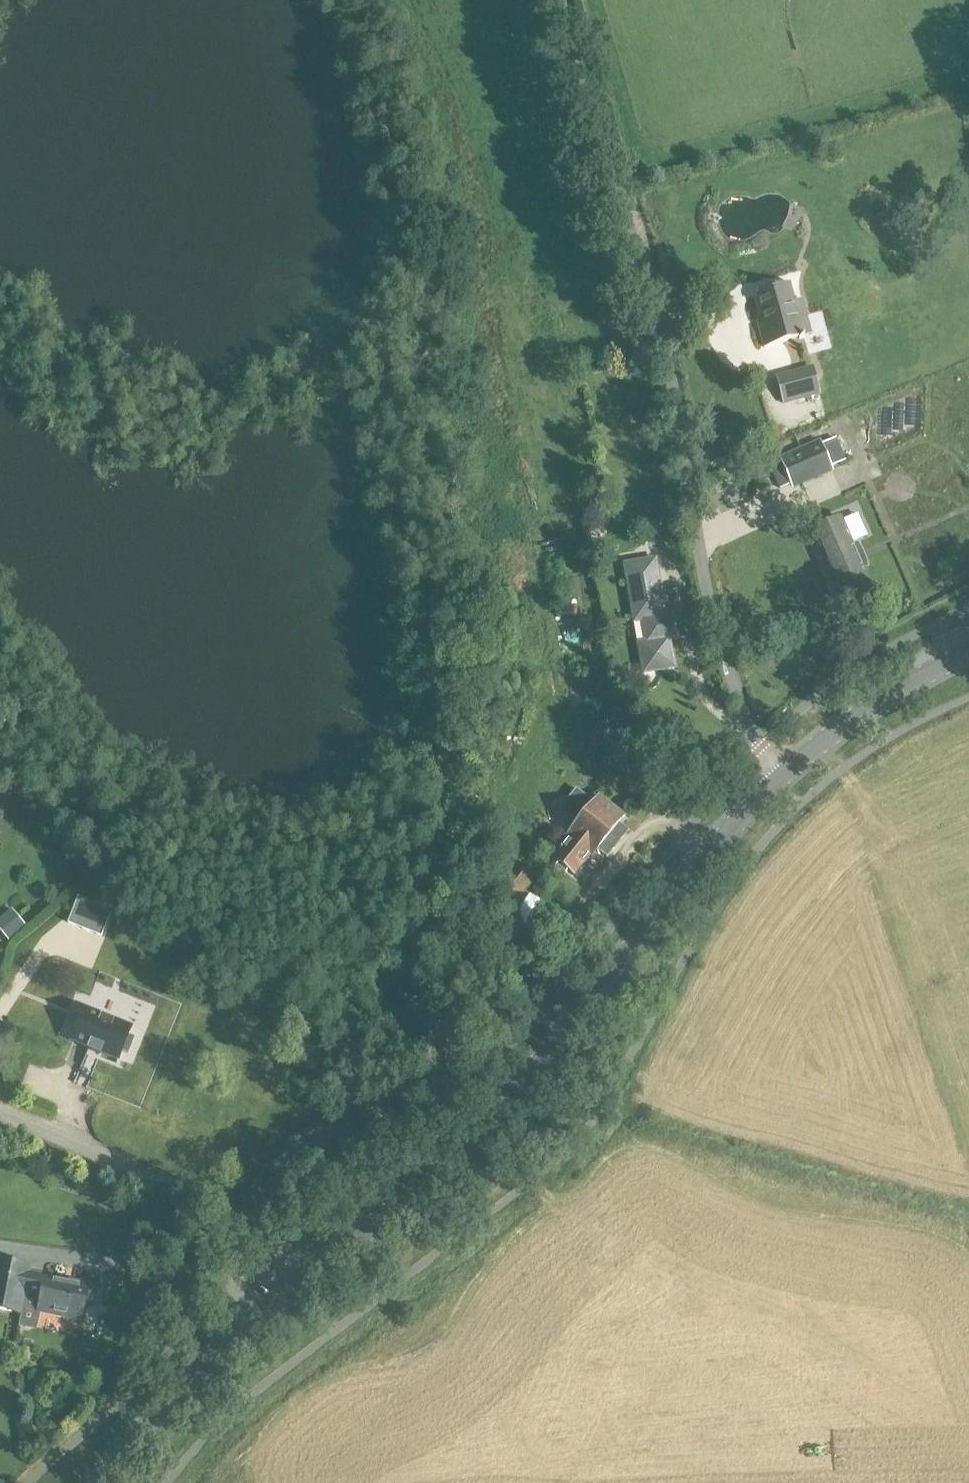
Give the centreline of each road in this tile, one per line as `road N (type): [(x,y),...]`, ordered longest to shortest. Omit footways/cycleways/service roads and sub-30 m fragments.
road 1 (secondary): [(98,1482),(182,1389),(321,1271),(534,1070),(772,787)]
road 2 (unclassified): [(772,787),(707,602),(674,381),(556,0)]
road 3 (secondary): [(772,787),(840,730),(968,659)]

